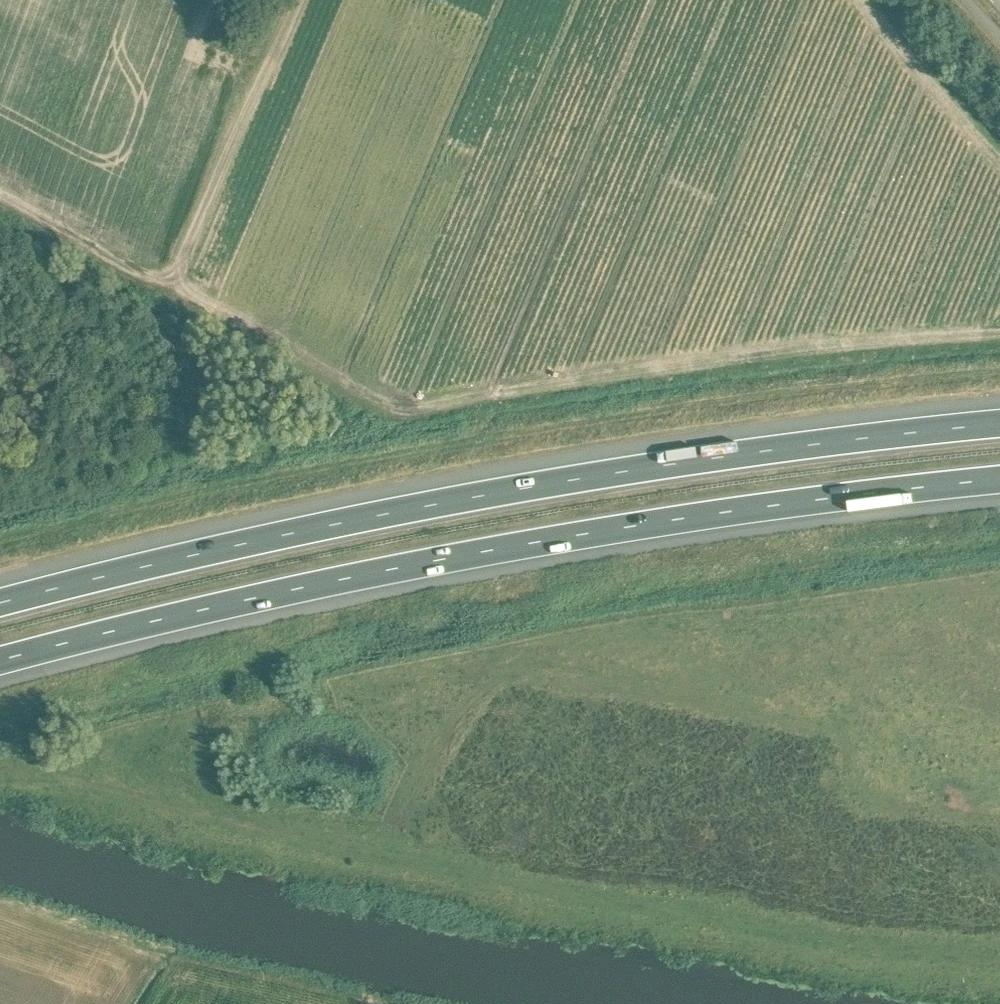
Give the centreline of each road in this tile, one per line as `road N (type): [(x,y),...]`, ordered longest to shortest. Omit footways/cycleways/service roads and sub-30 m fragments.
road 1 (motorway): [(0,659),(482,550),(704,512),(999,479)]
road 2 (motorway): [(999,424),(514,490),(0,603)]

